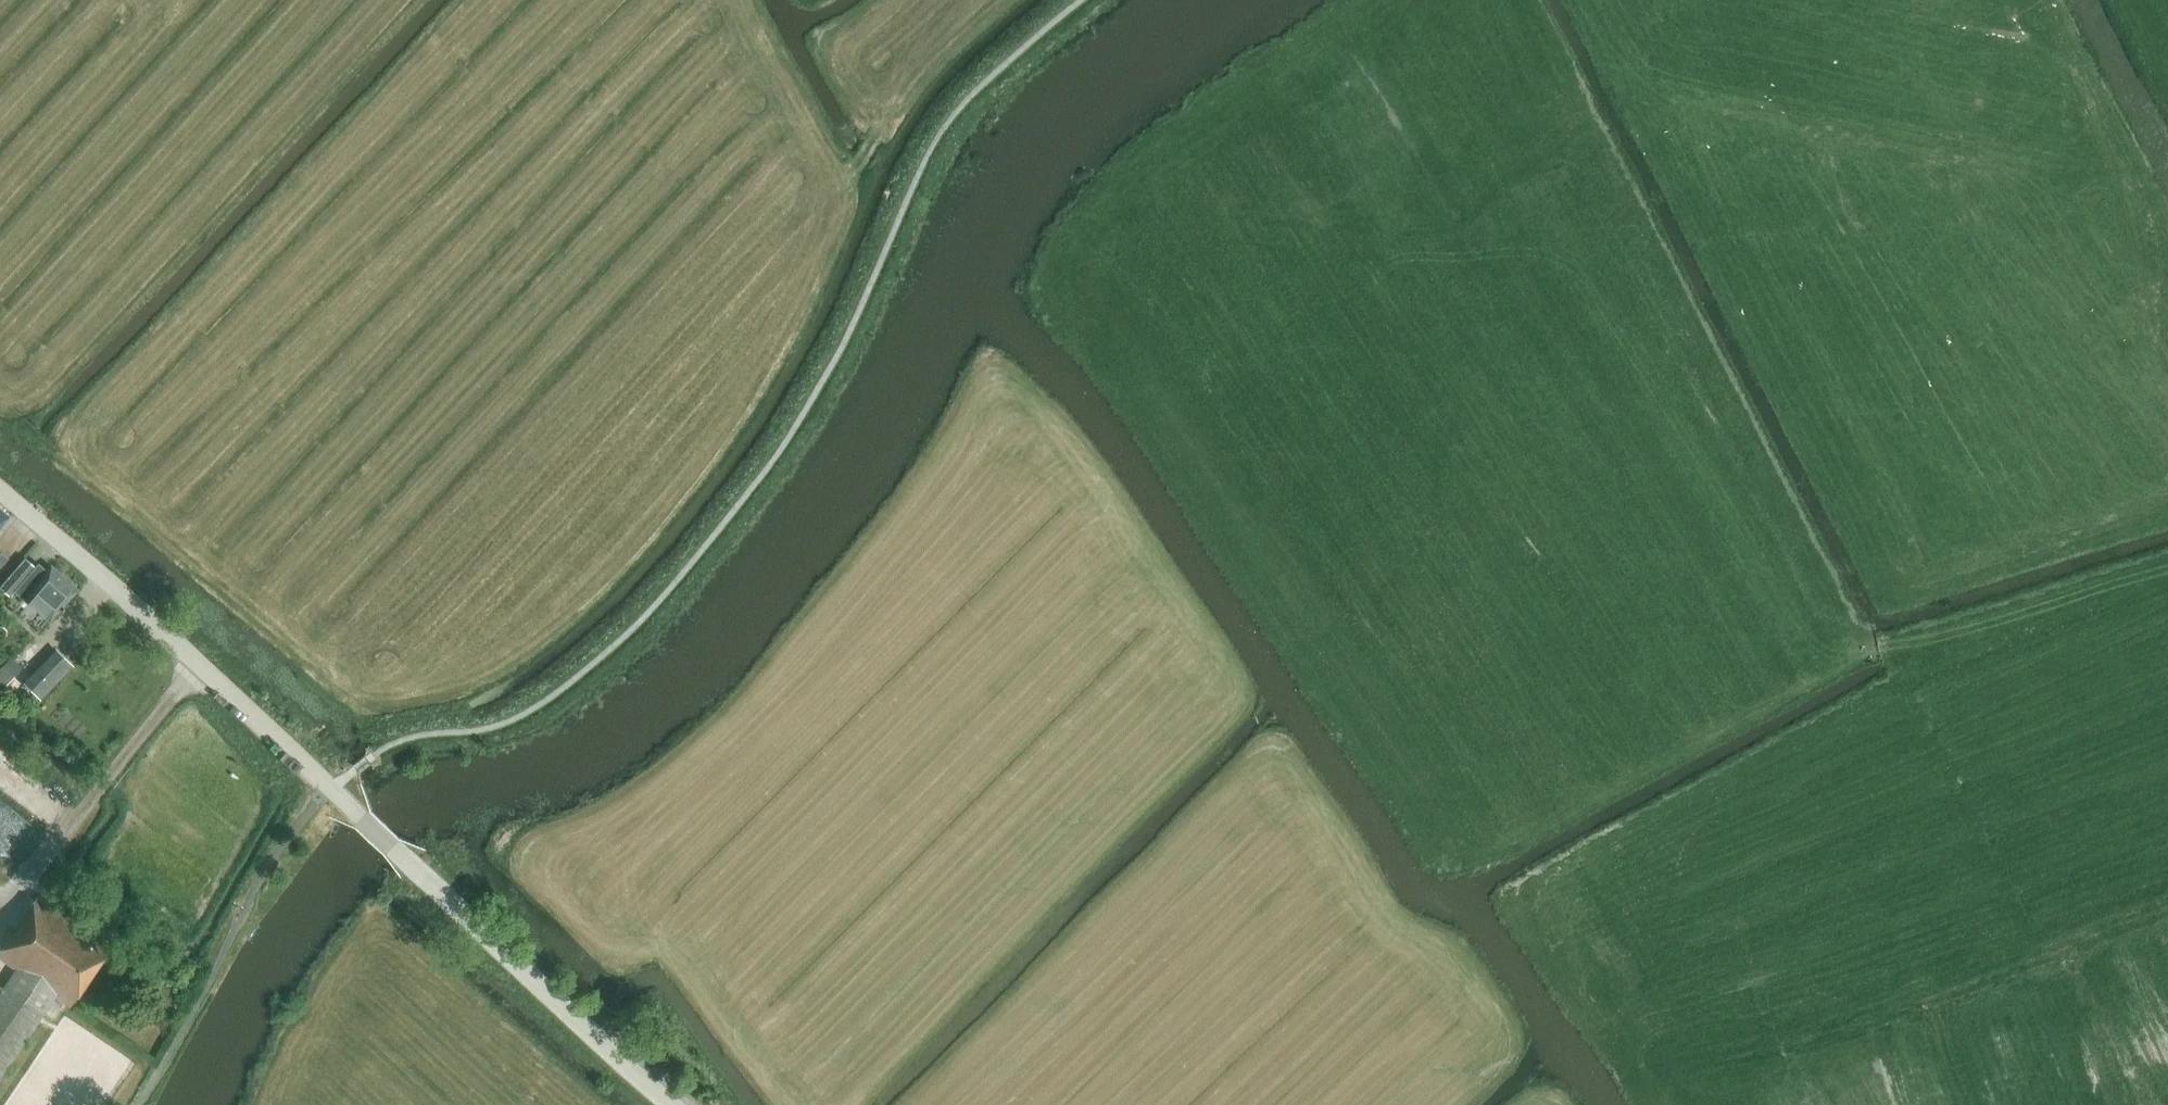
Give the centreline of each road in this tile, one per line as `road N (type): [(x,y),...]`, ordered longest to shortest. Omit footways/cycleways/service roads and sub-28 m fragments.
road 1 (tertiary): [(675,1104),(112,585),(0,493)]

